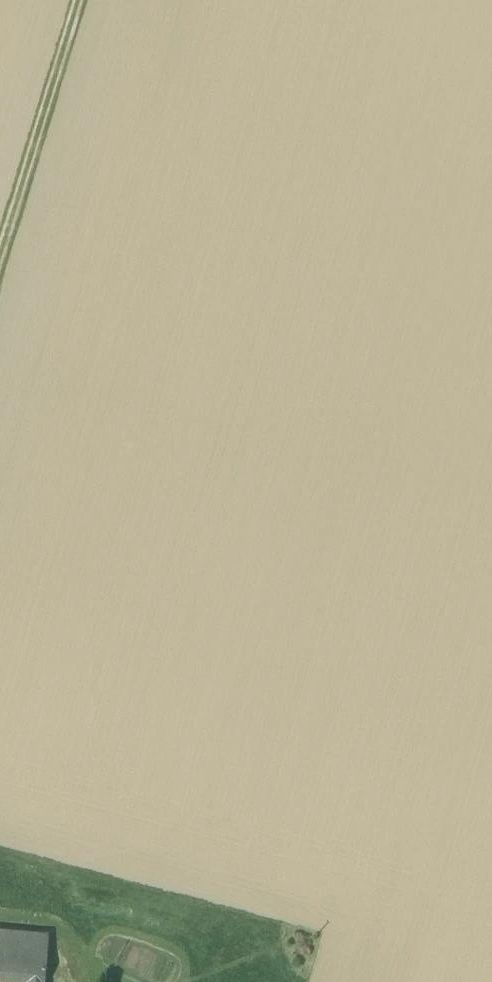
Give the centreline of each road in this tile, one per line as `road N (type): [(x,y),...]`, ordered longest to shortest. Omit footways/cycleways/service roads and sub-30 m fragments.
road 1 (track): [(0,248),(73,0)]

